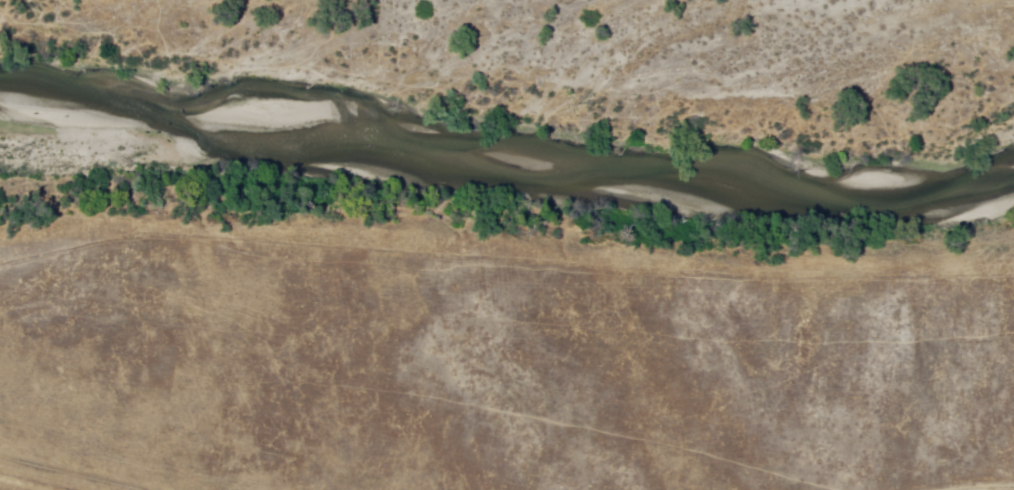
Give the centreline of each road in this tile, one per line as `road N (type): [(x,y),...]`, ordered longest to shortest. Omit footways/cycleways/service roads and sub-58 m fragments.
road 1 (track): [(143,489),(0,456)]

